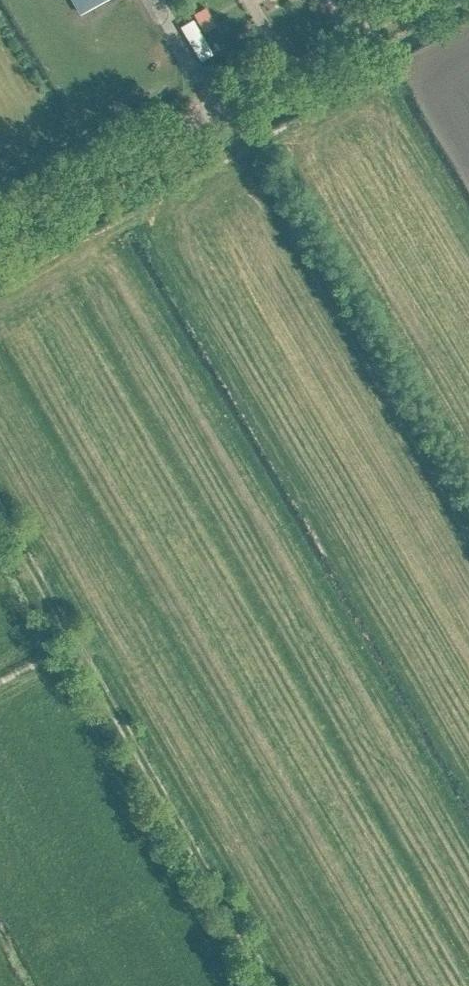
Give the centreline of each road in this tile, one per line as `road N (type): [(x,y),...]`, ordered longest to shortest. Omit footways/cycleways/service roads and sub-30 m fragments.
road 1 (unclassified): [(0,225),(411,0)]

